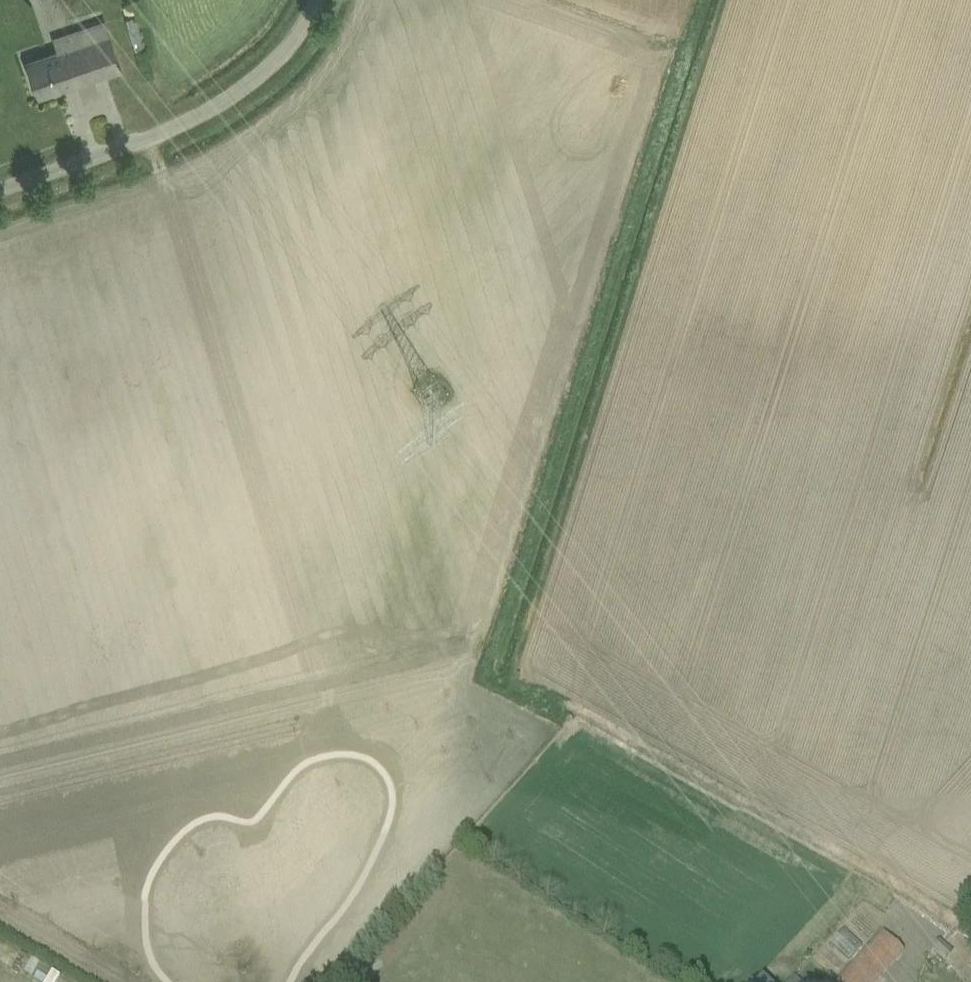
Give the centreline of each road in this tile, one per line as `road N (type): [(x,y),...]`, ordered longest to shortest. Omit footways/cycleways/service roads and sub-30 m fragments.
road 1 (unclassified): [(0,190),(195,122),(298,38),(315,0)]

